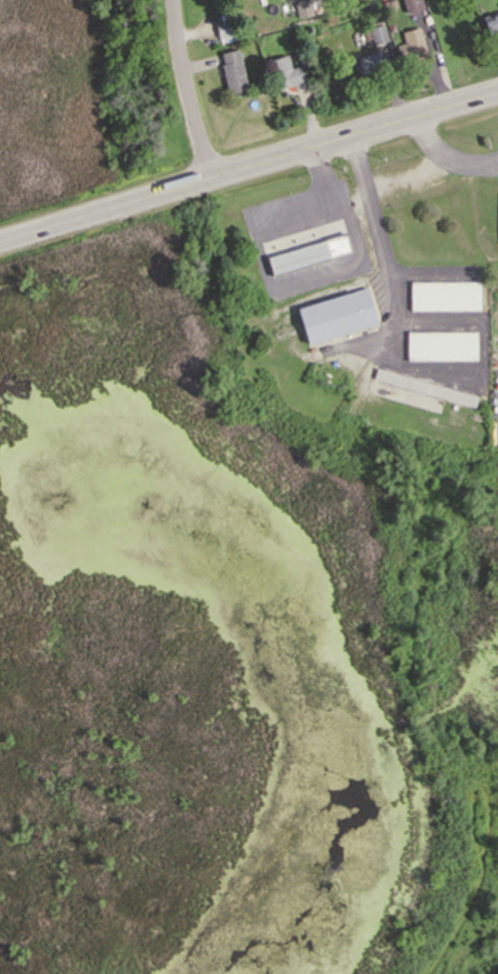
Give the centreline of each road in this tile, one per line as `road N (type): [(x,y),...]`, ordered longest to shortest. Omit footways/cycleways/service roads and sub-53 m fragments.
road 1 (tertiary): [(0,241),(497,101)]
road 2 (residential): [(210,177),(173,33),(174,0)]

